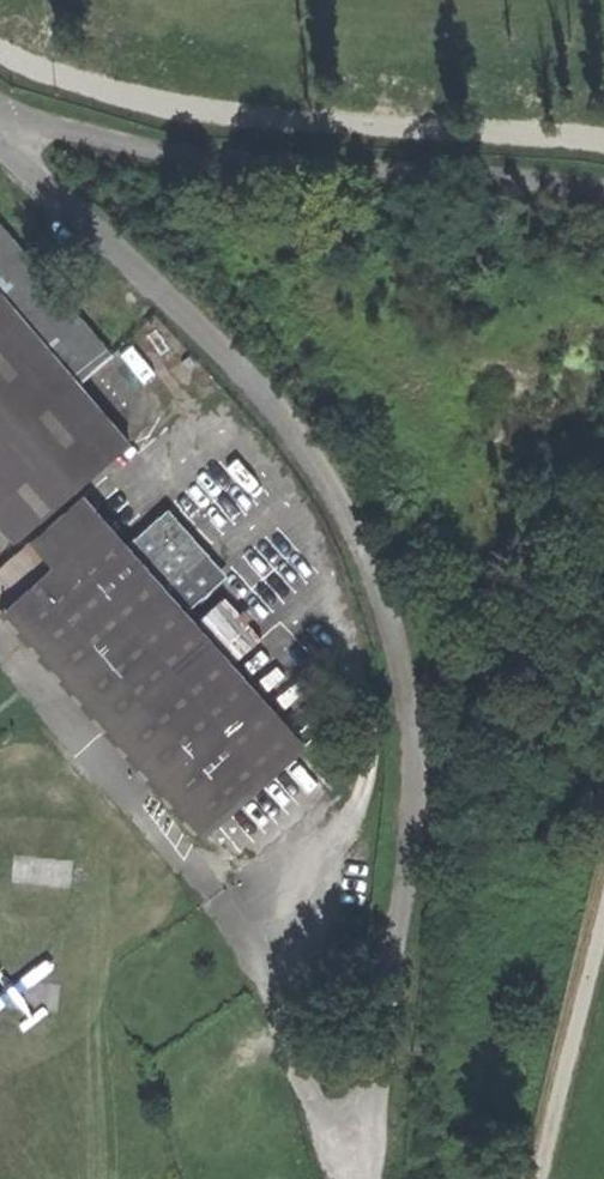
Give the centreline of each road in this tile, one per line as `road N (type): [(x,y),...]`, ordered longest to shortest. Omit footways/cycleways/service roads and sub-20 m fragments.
road 1 (unclassified): [(358,1178),(411,854),(411,727),(385,600),(321,473),(216,343),(0,142)]
road 2 (unclassified): [(0,106),(54,129),(207,162),(603,194)]
road 3 (track): [(603,927),(537,1178)]

